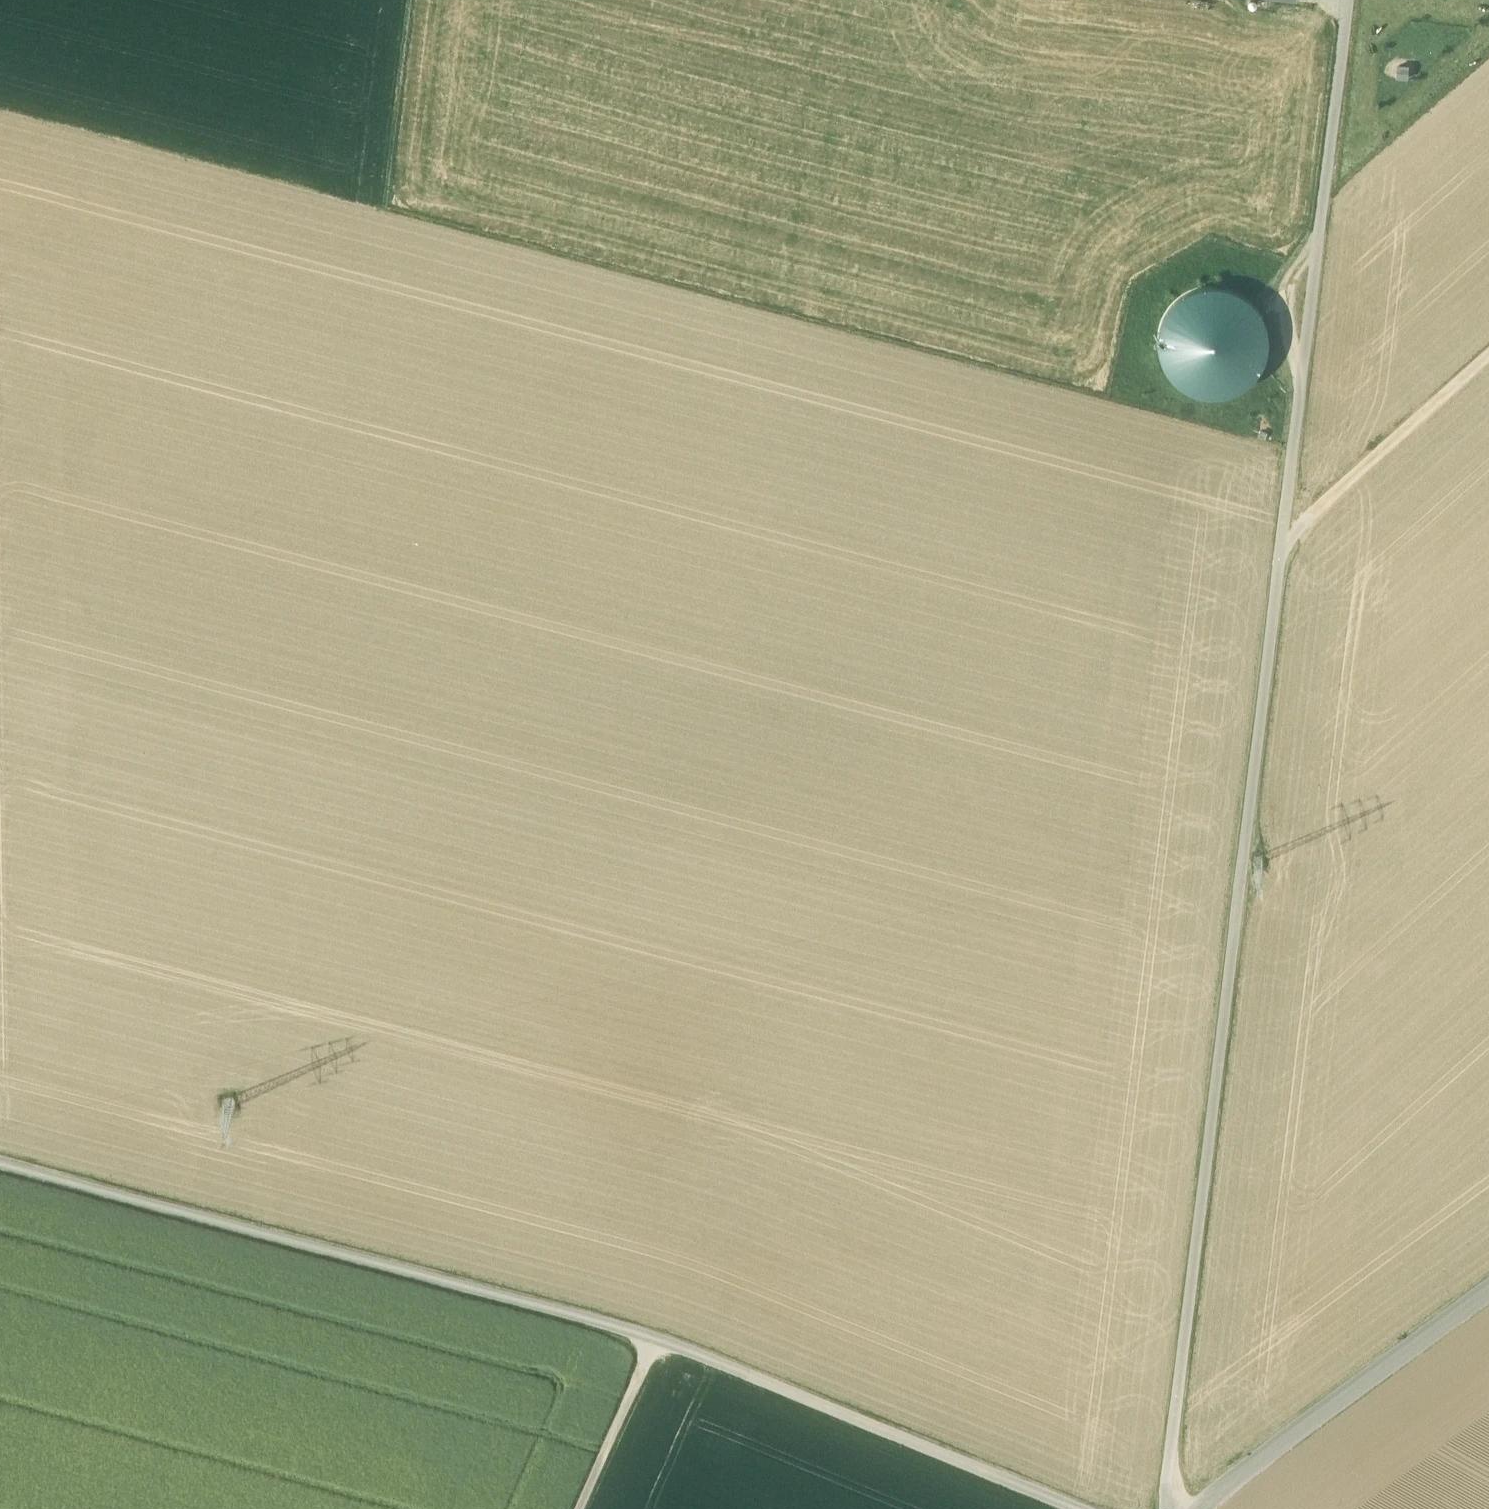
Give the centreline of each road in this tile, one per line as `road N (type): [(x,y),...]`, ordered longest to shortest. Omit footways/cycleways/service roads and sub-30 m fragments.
road 1 (track): [(0,1167),(593,1324),(1076,1508)]
road 2 (unclassified): [(1488,1292),(1201,1508)]
road 3 (track): [(1280,541),(1488,355)]
road 4 (track): [(581,1508),(654,1344)]

